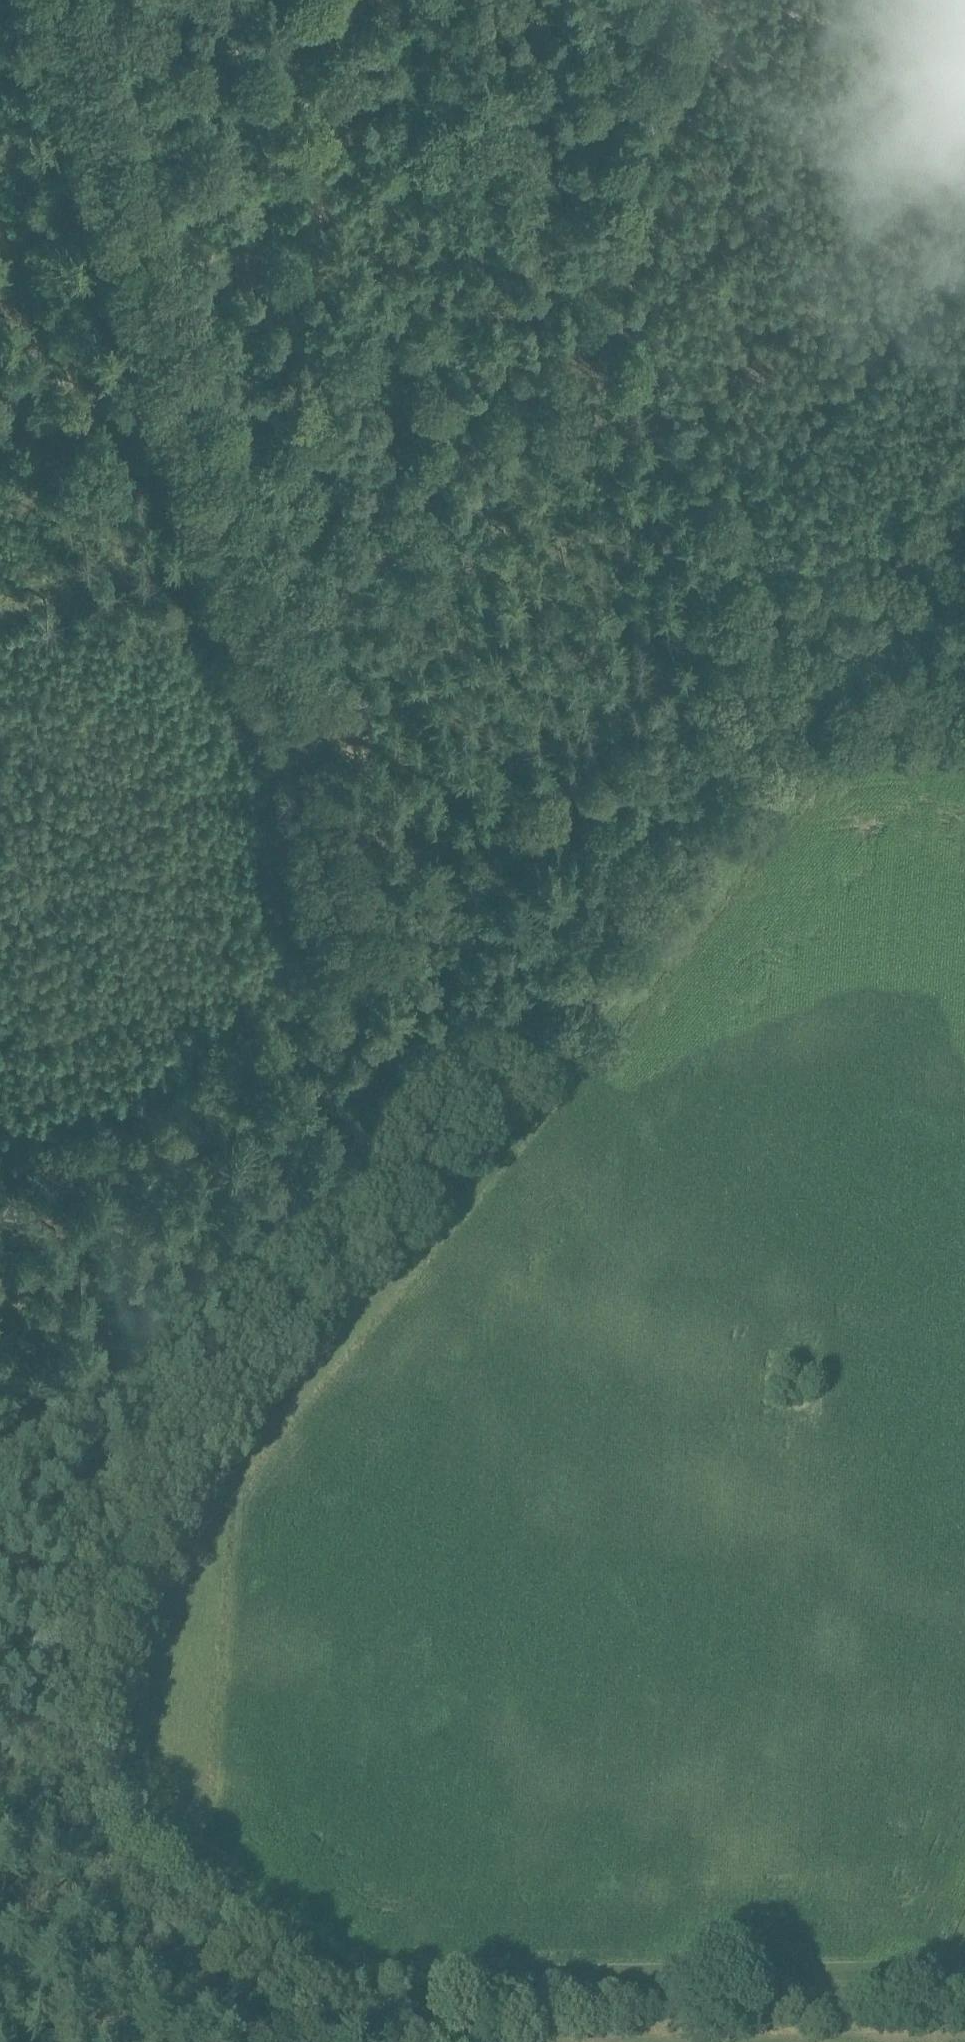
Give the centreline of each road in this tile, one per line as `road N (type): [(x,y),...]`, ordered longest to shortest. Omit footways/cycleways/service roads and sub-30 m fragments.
road 1 (track): [(10,1222),(964,513)]
road 2 (track): [(368,956),(62,0)]
road 3 (track): [(245,570),(0,623)]
road 4 (track): [(124,2041),(0,1962)]

